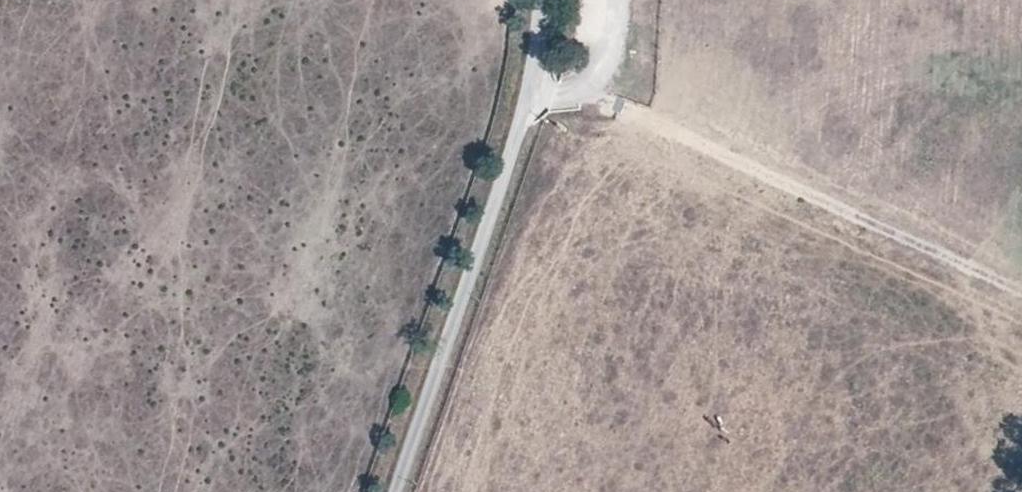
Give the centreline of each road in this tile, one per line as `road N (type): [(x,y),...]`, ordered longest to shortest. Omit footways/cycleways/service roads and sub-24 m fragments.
road 1 (unclassified): [(394,491),(531,91),(544,0)]

